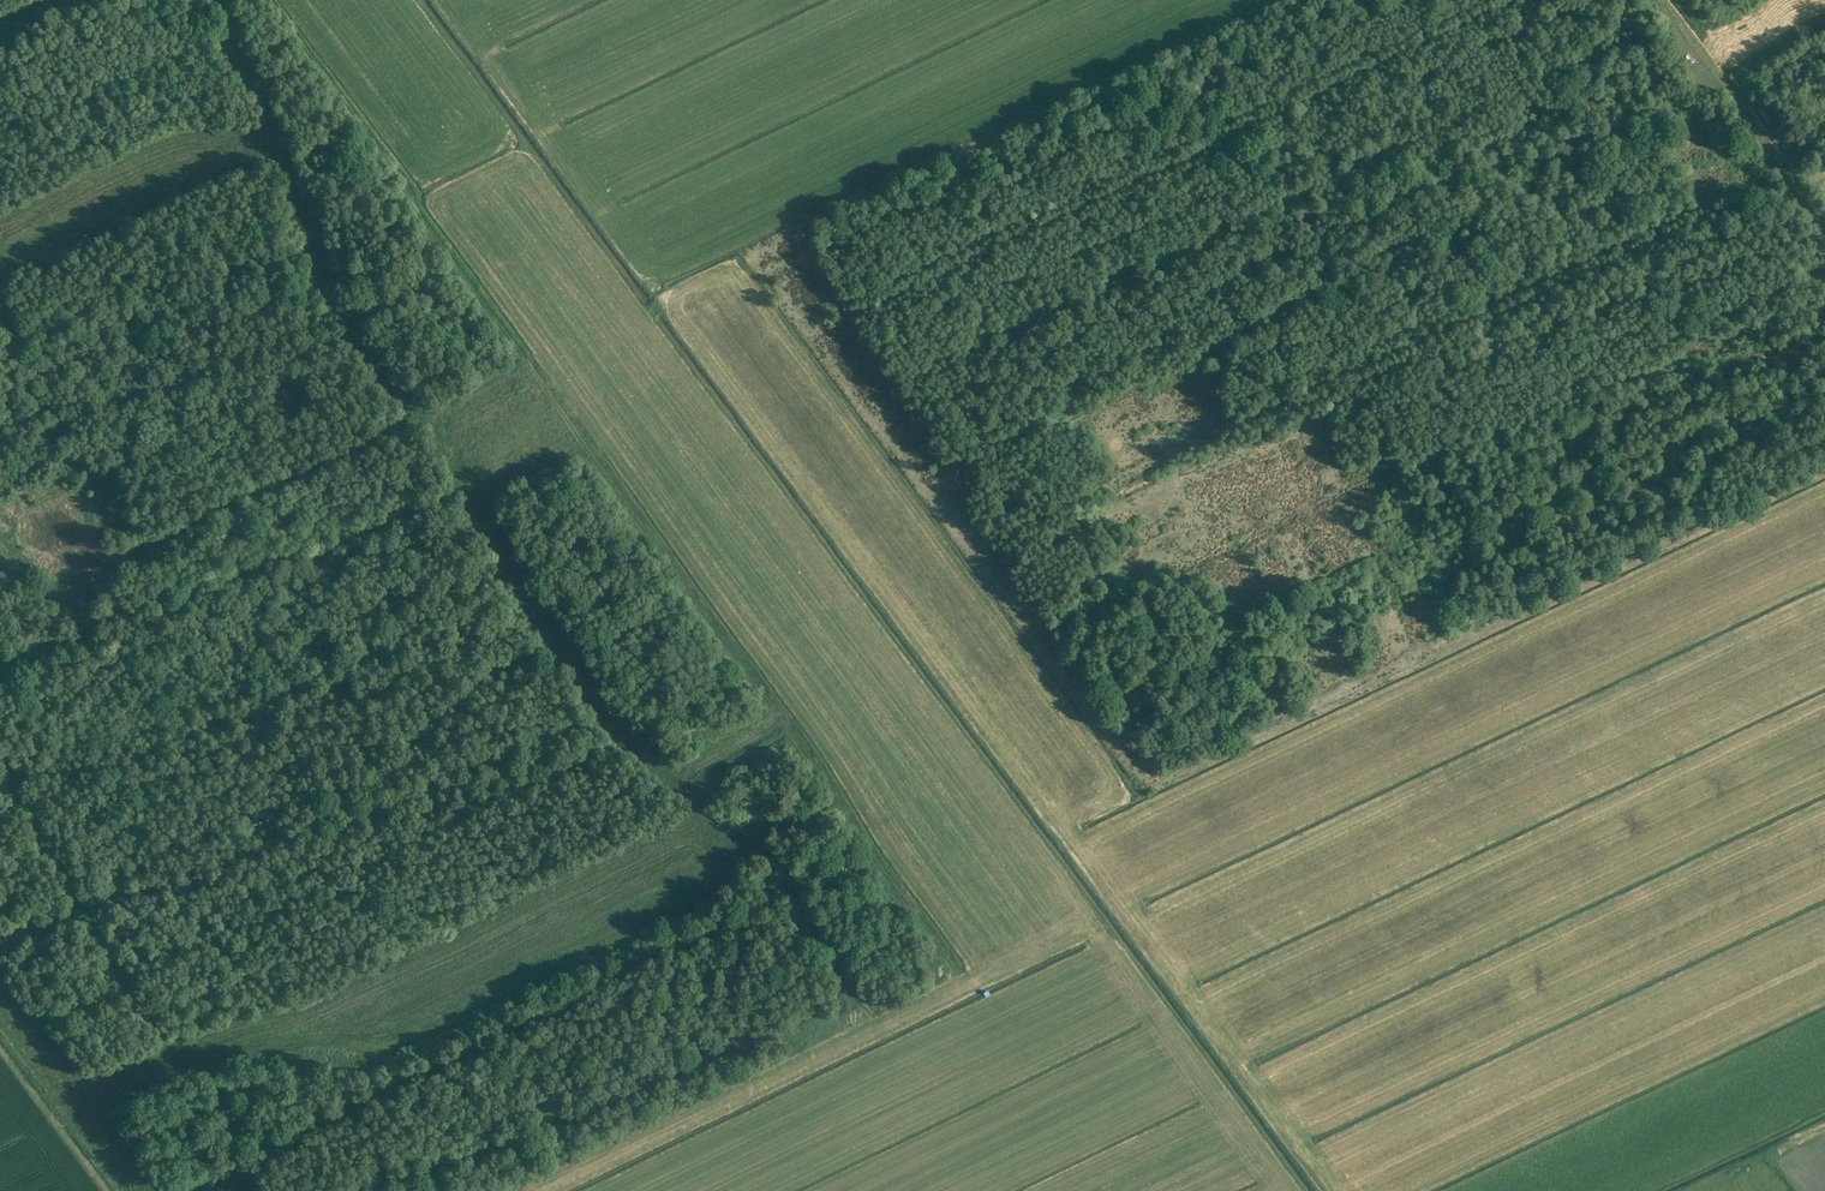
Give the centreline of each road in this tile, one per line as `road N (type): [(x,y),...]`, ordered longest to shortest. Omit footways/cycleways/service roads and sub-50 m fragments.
road 1 (track): [(1663,0),(1824,217)]
road 2 (track): [(108,1190),(0,1047)]

